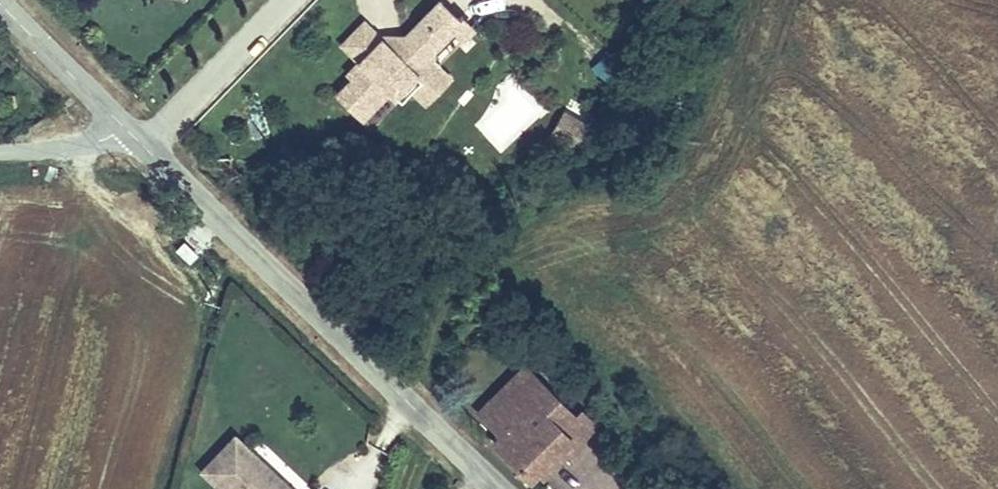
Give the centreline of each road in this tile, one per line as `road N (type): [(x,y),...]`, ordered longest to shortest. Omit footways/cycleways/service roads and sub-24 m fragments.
road 1 (tertiary): [(497,488),(130,134)]
road 2 (residential): [(284,0),(165,119),(130,134)]
road 3 (tertiary): [(130,134),(0,7)]
road 4 (unclassified): [(130,134),(0,151)]

